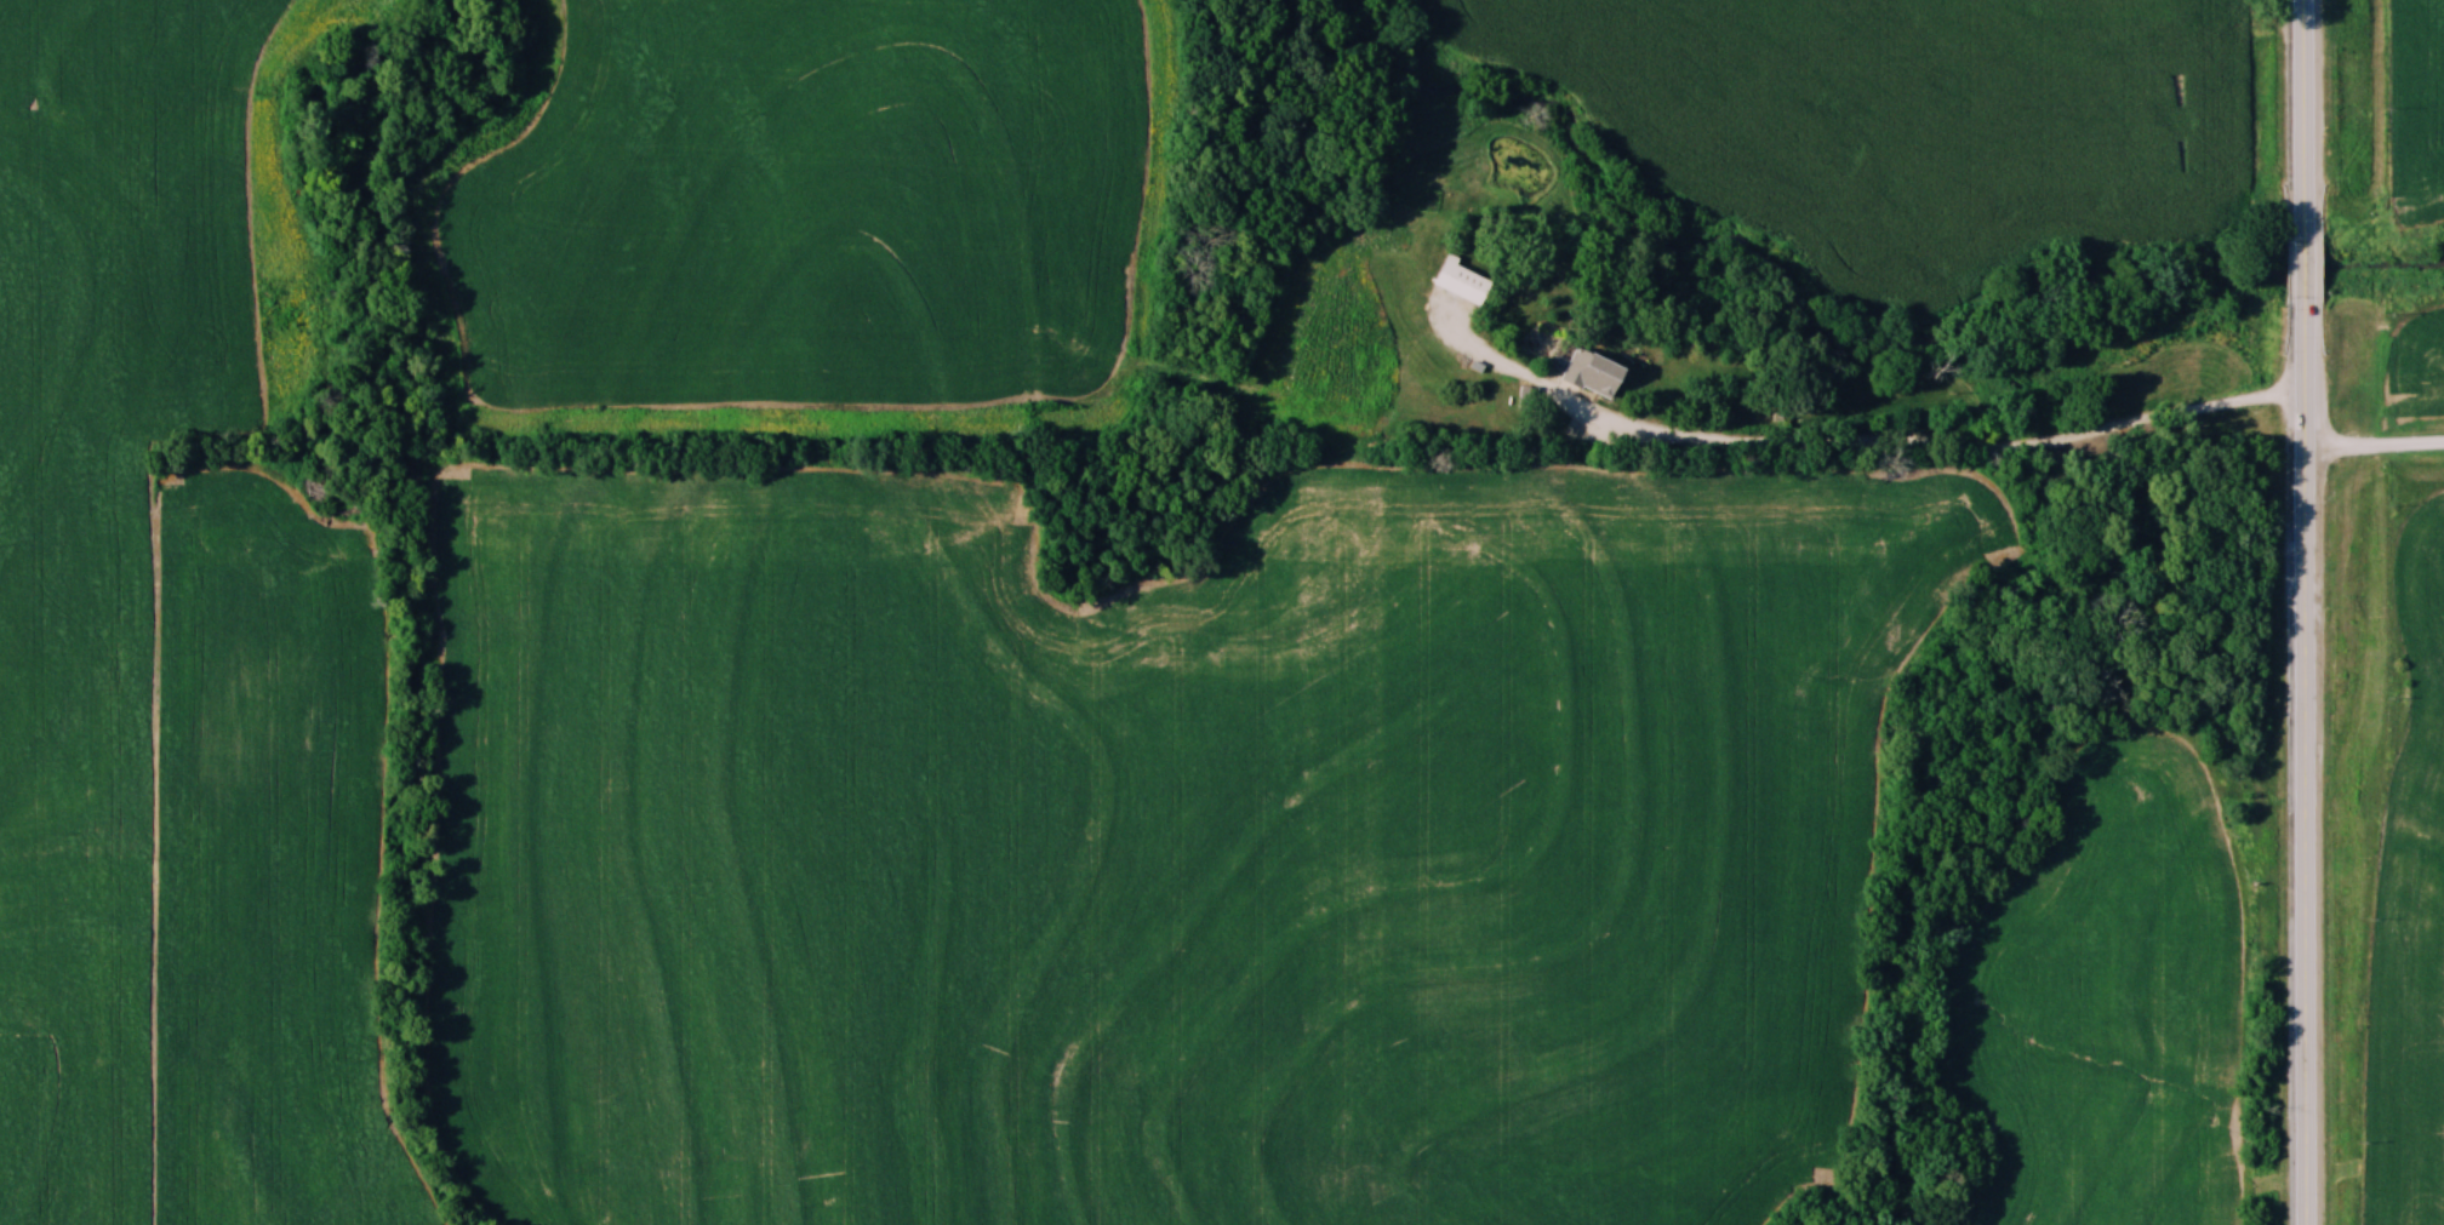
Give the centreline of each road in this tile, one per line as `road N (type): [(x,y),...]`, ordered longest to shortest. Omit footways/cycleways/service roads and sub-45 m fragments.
road 1 (trunk): [(2304,1224),(2299,0)]

